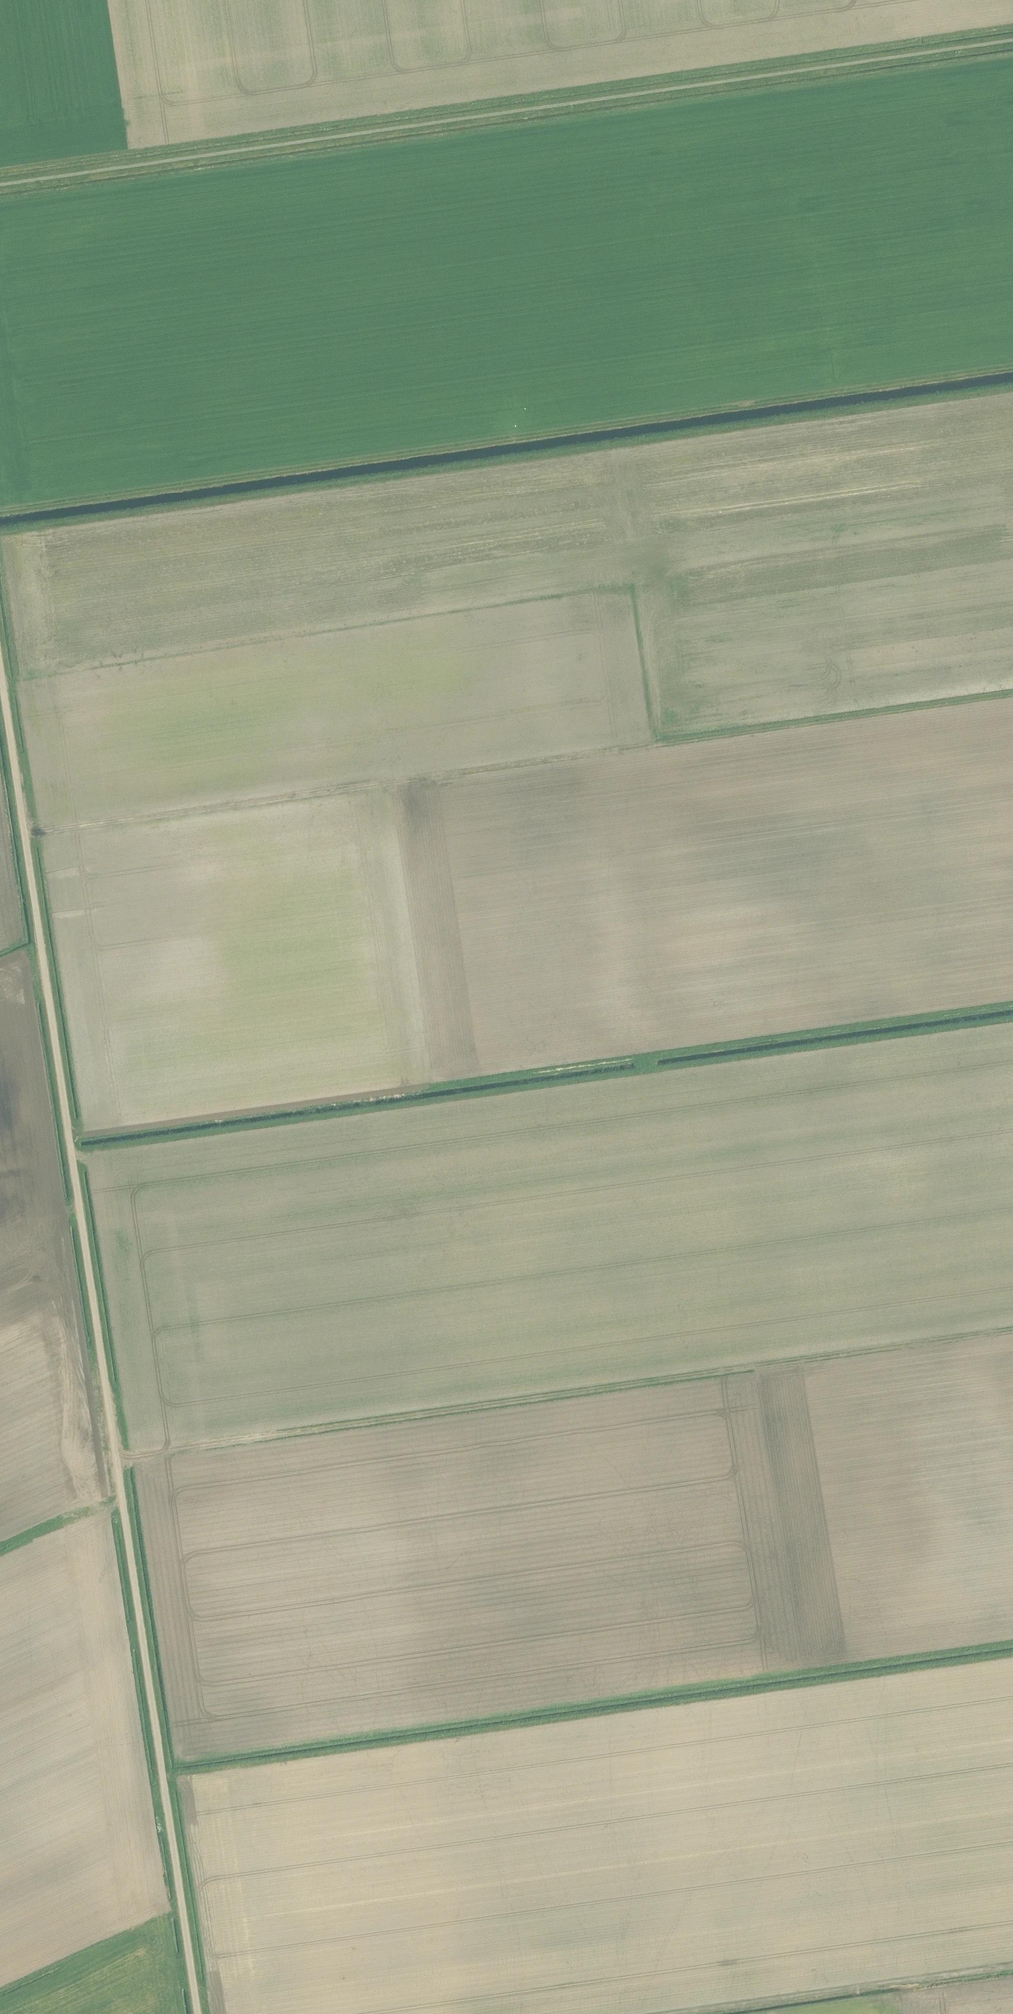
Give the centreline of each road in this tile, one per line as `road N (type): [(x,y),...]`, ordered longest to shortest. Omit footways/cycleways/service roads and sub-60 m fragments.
road 1 (unclassified): [(194,2013),(0,667)]

